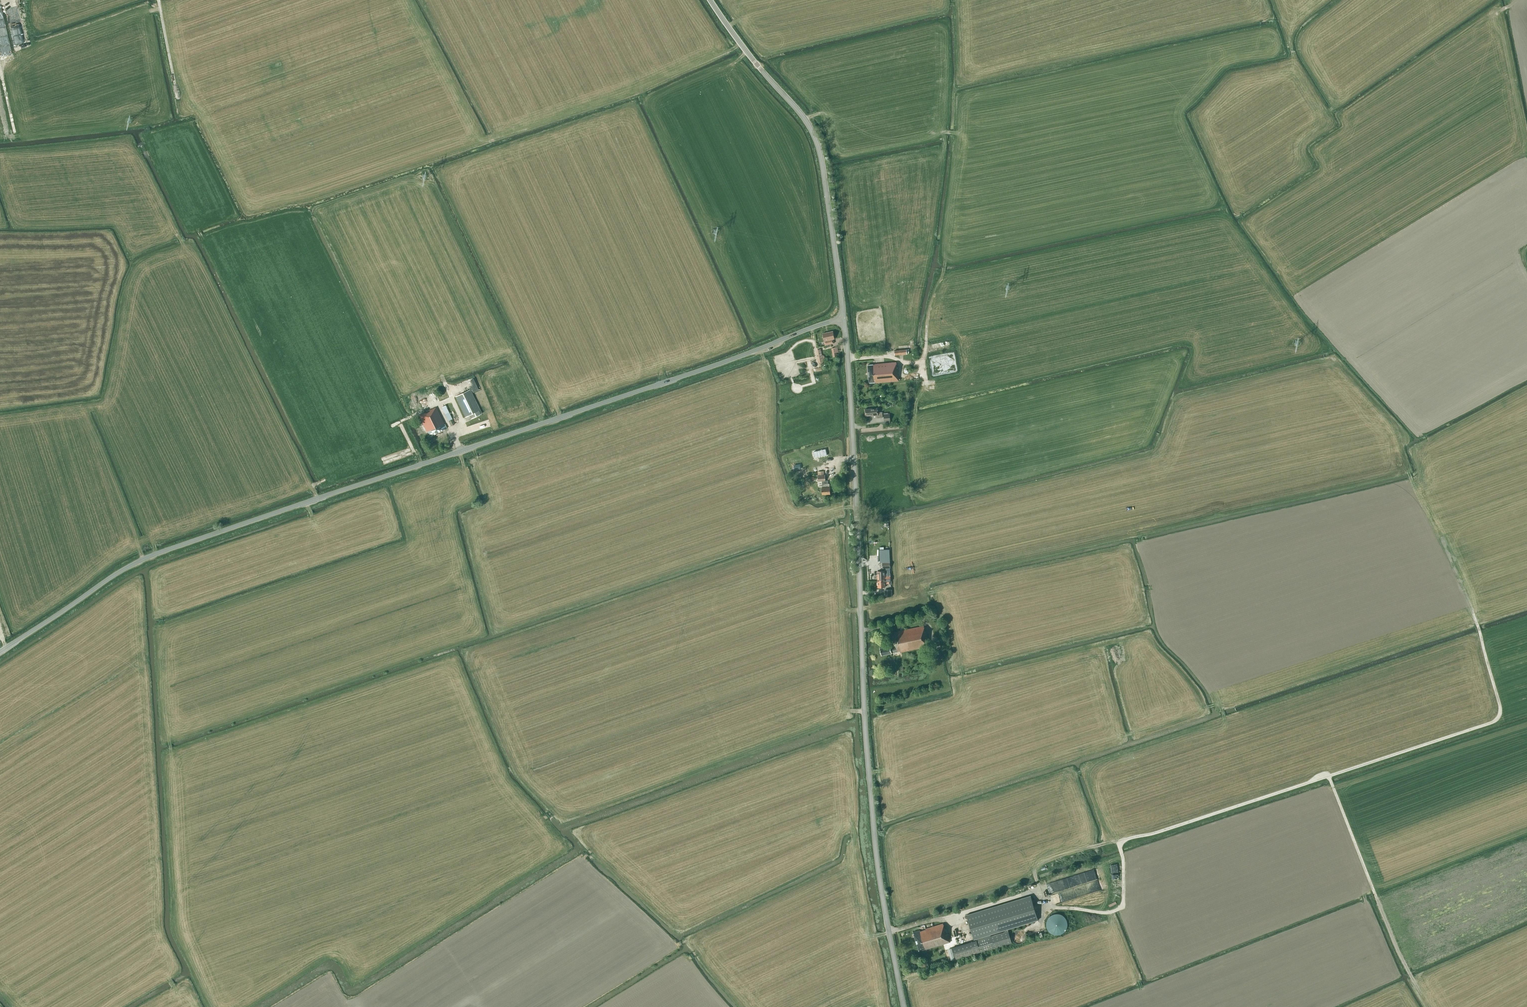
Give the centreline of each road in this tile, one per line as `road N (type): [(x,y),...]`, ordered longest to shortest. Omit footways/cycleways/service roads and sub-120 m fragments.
road 1 (unclassified): [(0,652),(146,558),(844,320)]
road 2 (tertiary): [(904,1006),(877,855),(844,320)]
road 3 (tertiary): [(844,320),(815,138),(710,0)]

